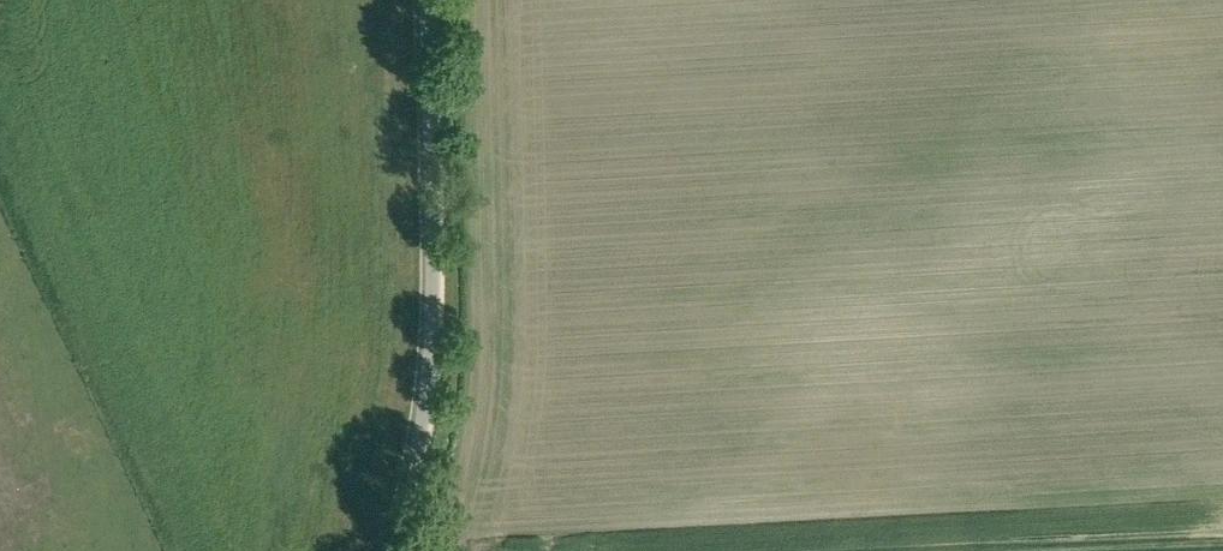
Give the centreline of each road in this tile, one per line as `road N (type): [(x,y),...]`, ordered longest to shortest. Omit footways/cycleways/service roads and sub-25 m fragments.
road 1 (unclassified): [(411,550),(453,202),(444,0)]

